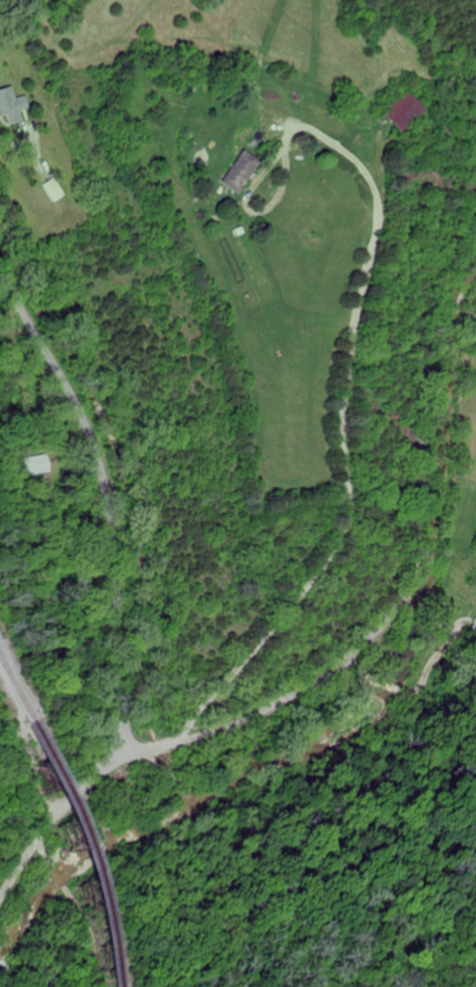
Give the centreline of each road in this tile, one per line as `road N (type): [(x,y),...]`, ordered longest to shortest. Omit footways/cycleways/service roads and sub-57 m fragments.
road 1 (residential): [(0,900),(69,806),(109,773),(303,691),(399,601),(416,537),(434,319),(450,269),(475,237)]
road 2 (residential): [(124,764),(129,655),(101,461),(0,273)]

